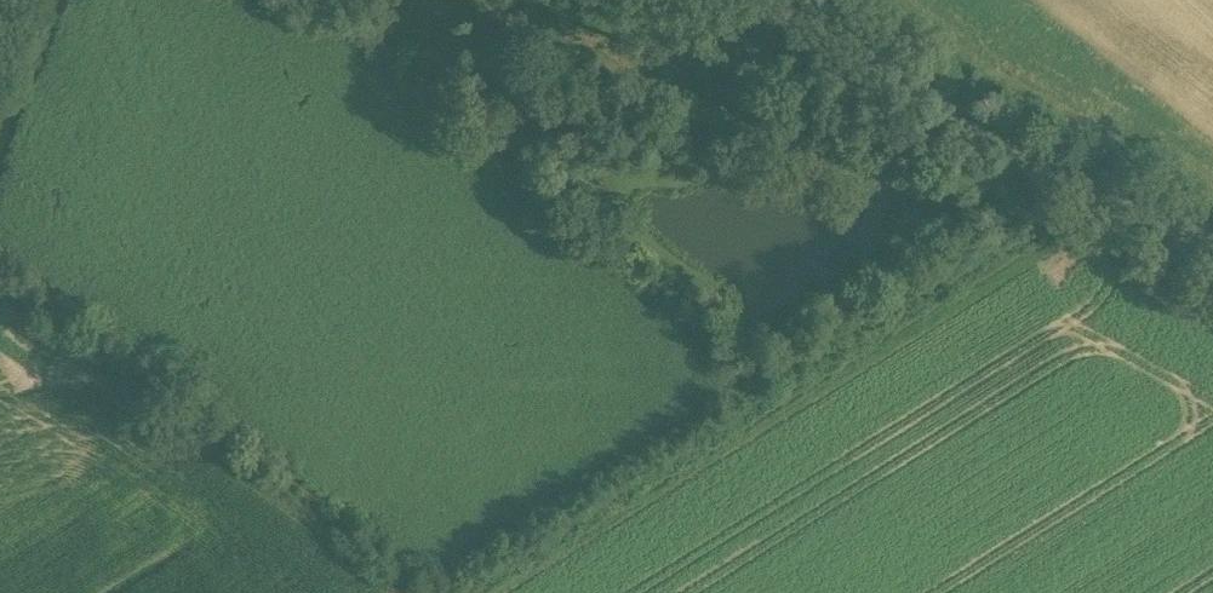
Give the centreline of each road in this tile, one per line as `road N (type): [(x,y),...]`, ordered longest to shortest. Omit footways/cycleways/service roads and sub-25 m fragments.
road 1 (unclassified): [(802,0),(884,65),(1212,255)]
road 2 (track): [(49,0),(0,130)]

